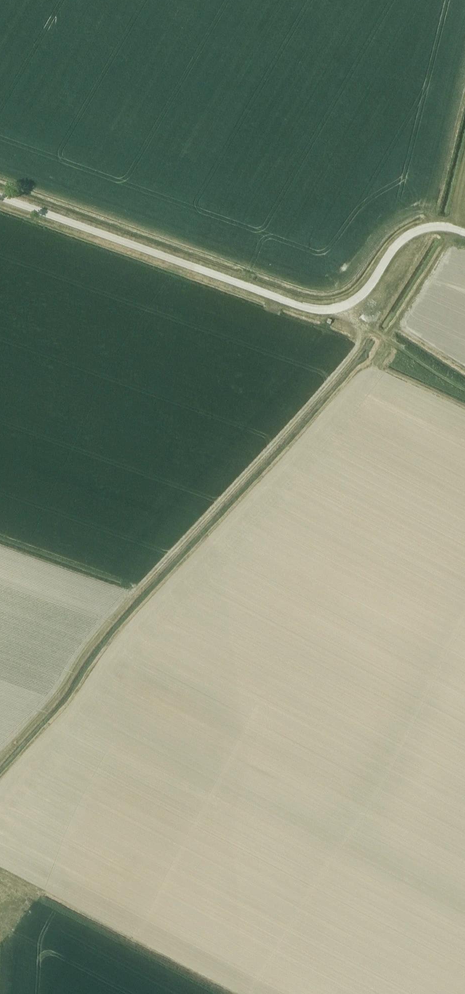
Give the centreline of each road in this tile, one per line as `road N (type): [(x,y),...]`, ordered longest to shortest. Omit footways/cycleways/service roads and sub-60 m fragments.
road 1 (unclassified): [(0,198),(297,306),(355,302)]
road 2 (unclassified): [(464,234),(420,231),(396,247),(355,302)]

